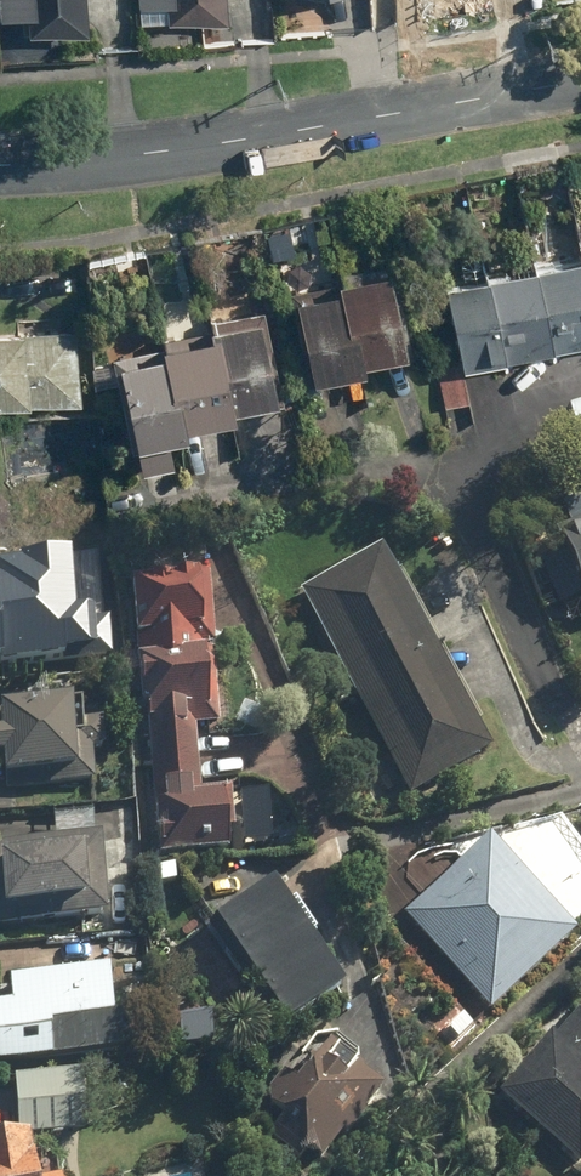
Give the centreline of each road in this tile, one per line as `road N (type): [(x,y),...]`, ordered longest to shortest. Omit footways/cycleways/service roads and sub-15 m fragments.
road 1 (residential): [(0,163),(154,151),(580,77)]

